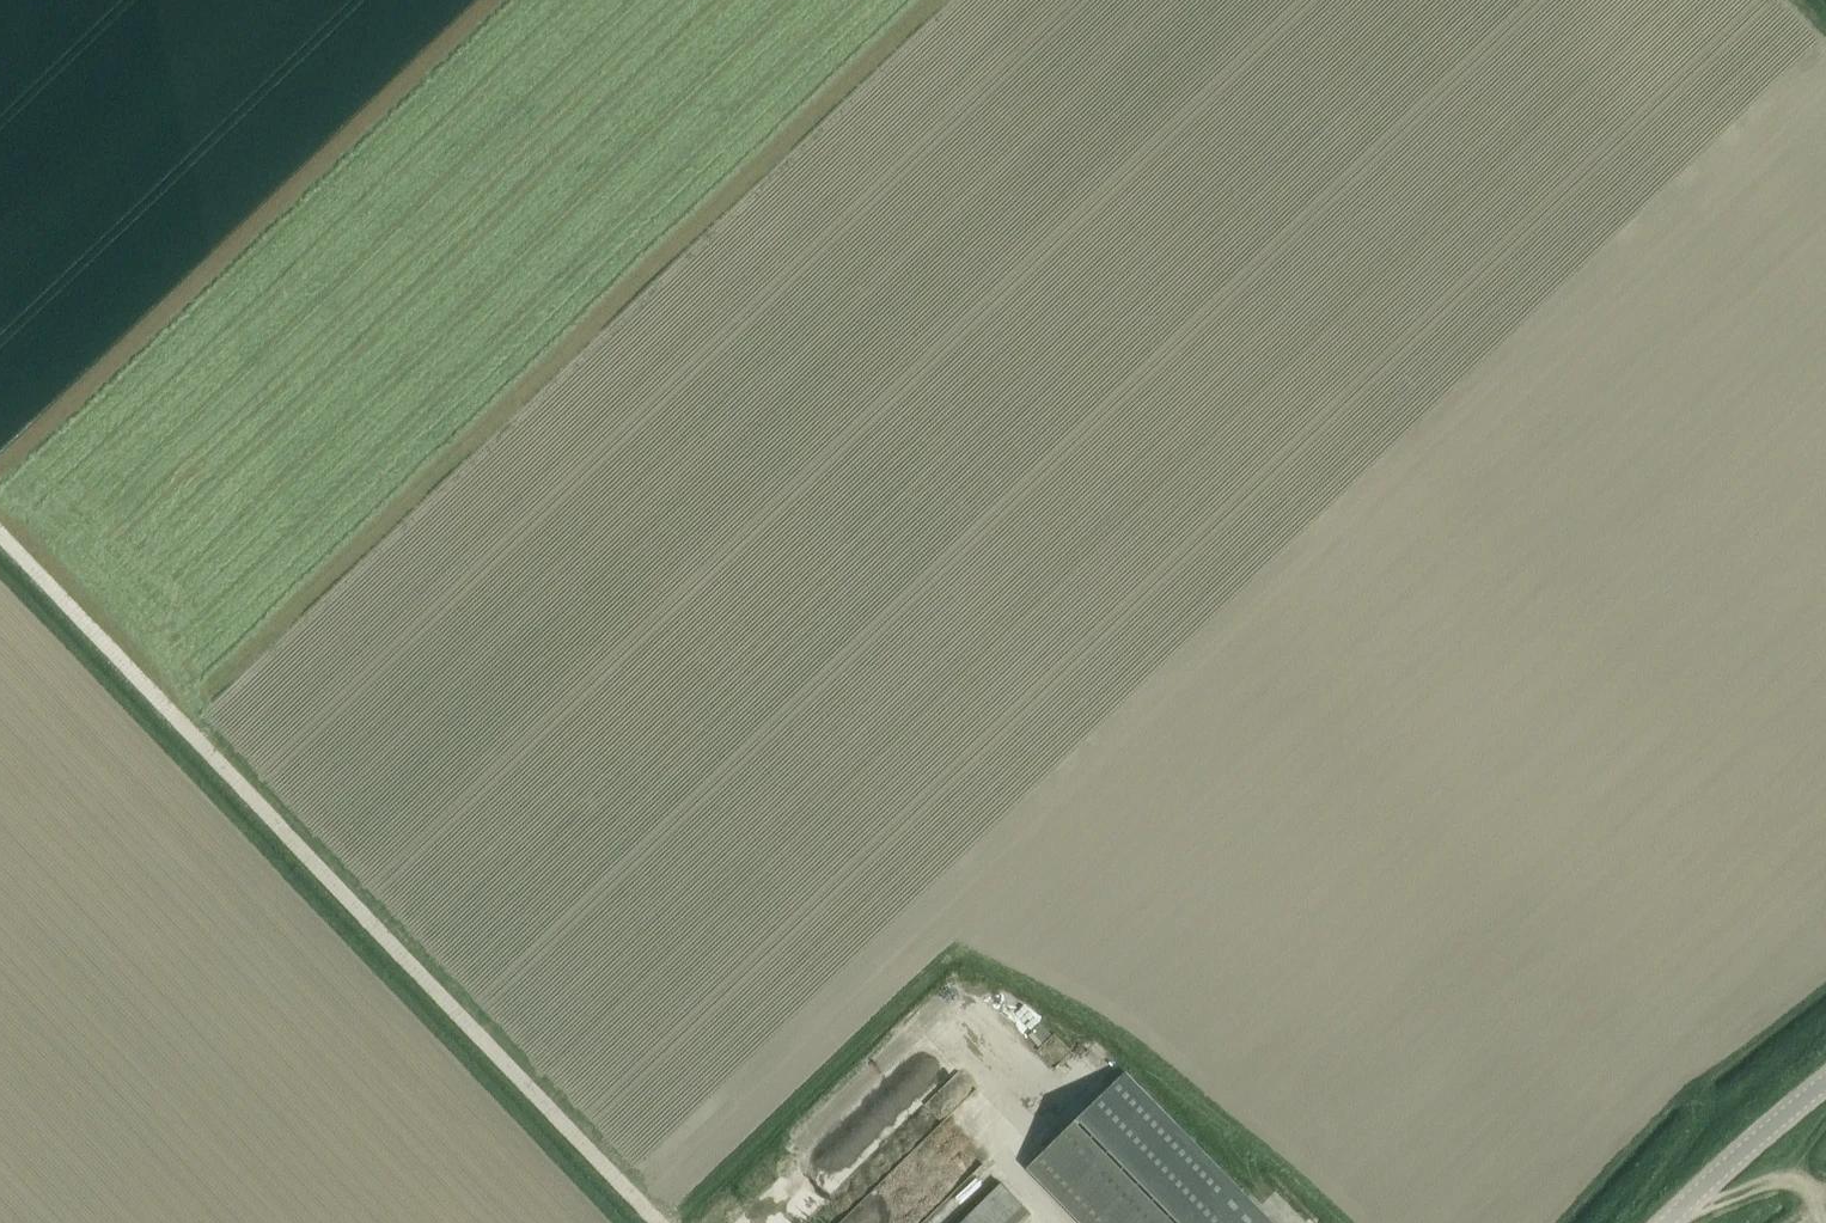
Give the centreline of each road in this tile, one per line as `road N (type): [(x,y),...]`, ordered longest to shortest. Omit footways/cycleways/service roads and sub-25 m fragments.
road 1 (tertiary): [(1676,1222),(1825,1079)]

